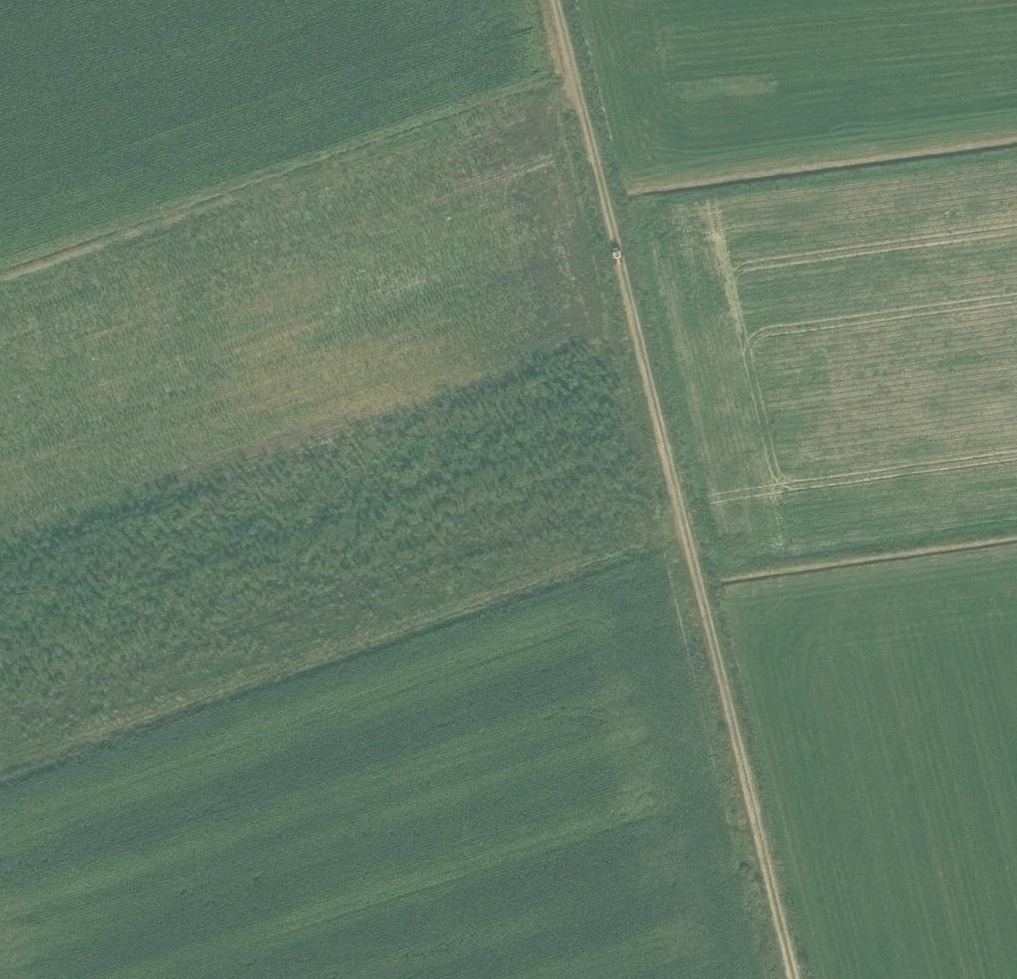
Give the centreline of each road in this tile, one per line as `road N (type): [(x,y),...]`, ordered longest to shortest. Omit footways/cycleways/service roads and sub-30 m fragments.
road 1 (track): [(555,0),(795,978)]

